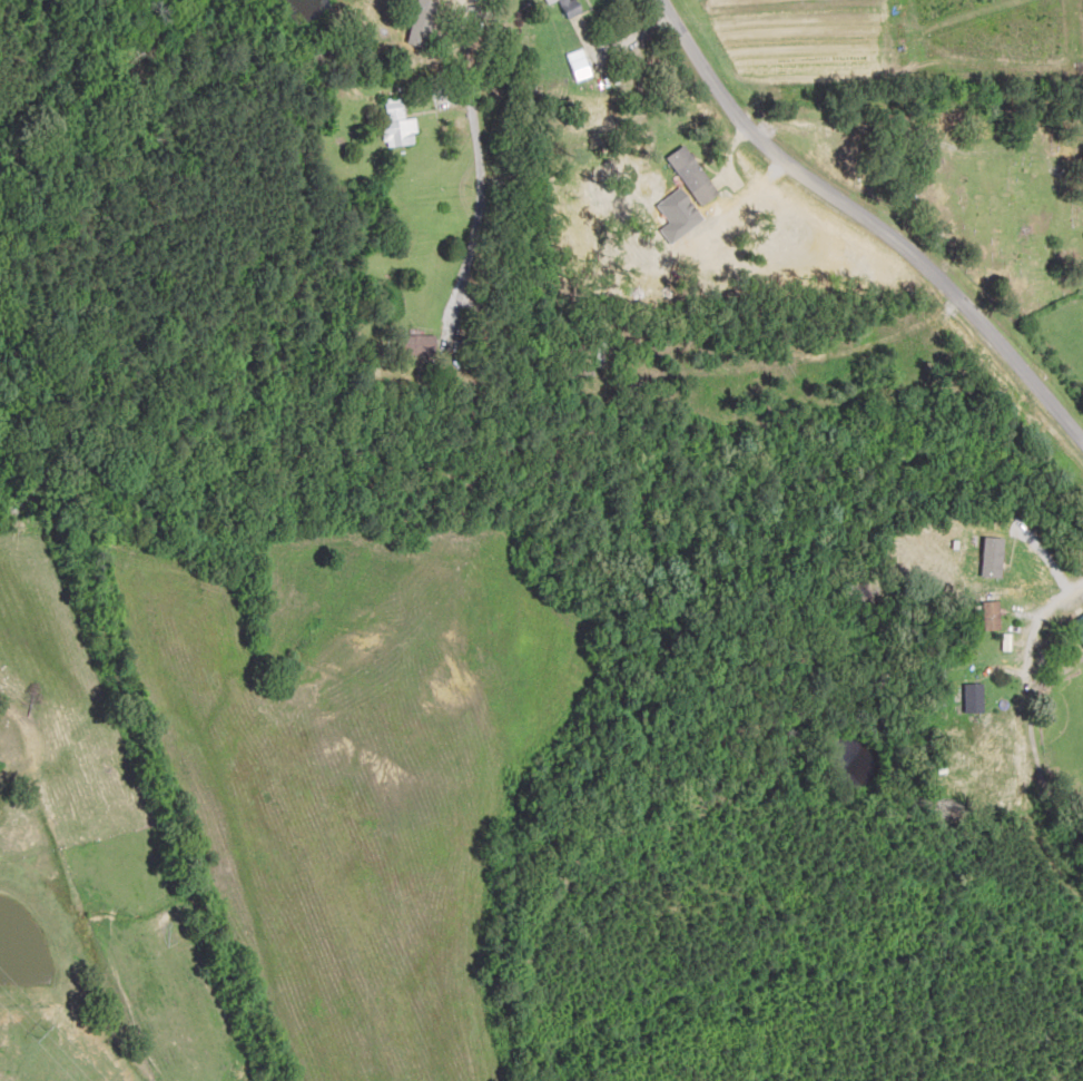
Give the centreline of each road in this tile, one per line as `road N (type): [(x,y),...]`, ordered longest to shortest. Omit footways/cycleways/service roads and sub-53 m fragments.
road 1 (residential): [(634,0),(175,460)]
road 2 (residential): [(1082,413),(1060,374),(910,225),(727,69),(685,0)]
road 3 (residential): [(767,102),(1082,110)]

